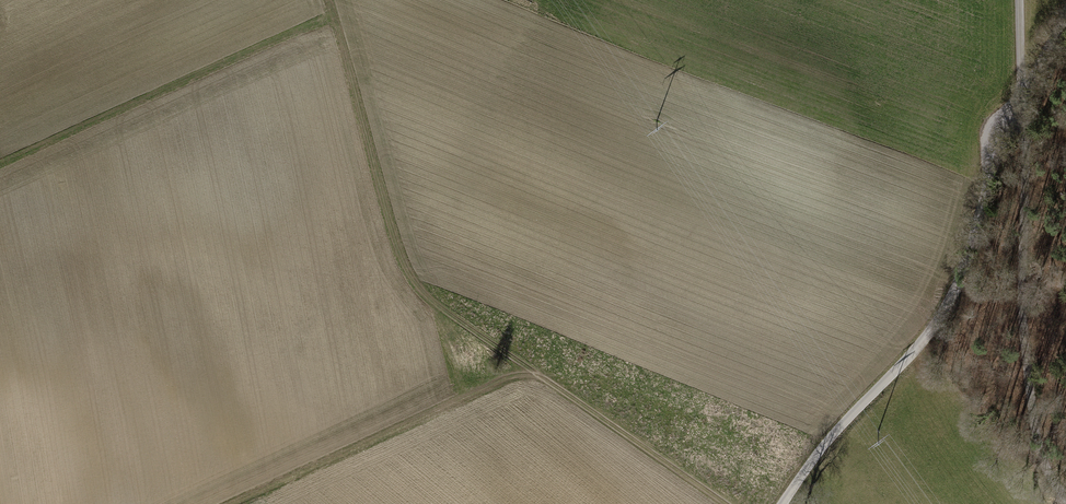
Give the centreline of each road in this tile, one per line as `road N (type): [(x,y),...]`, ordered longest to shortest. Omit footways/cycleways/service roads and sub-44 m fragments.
road 1 (unclassified): [(783,503),(821,449),(918,351),(1031,90)]
road 2 (track): [(329,0),(401,254),(421,289),(525,371)]
road 3 (track): [(0,160),(333,16)]
road 4 (track): [(525,371),(227,503)]
road 5 (track): [(733,503),(525,371)]

